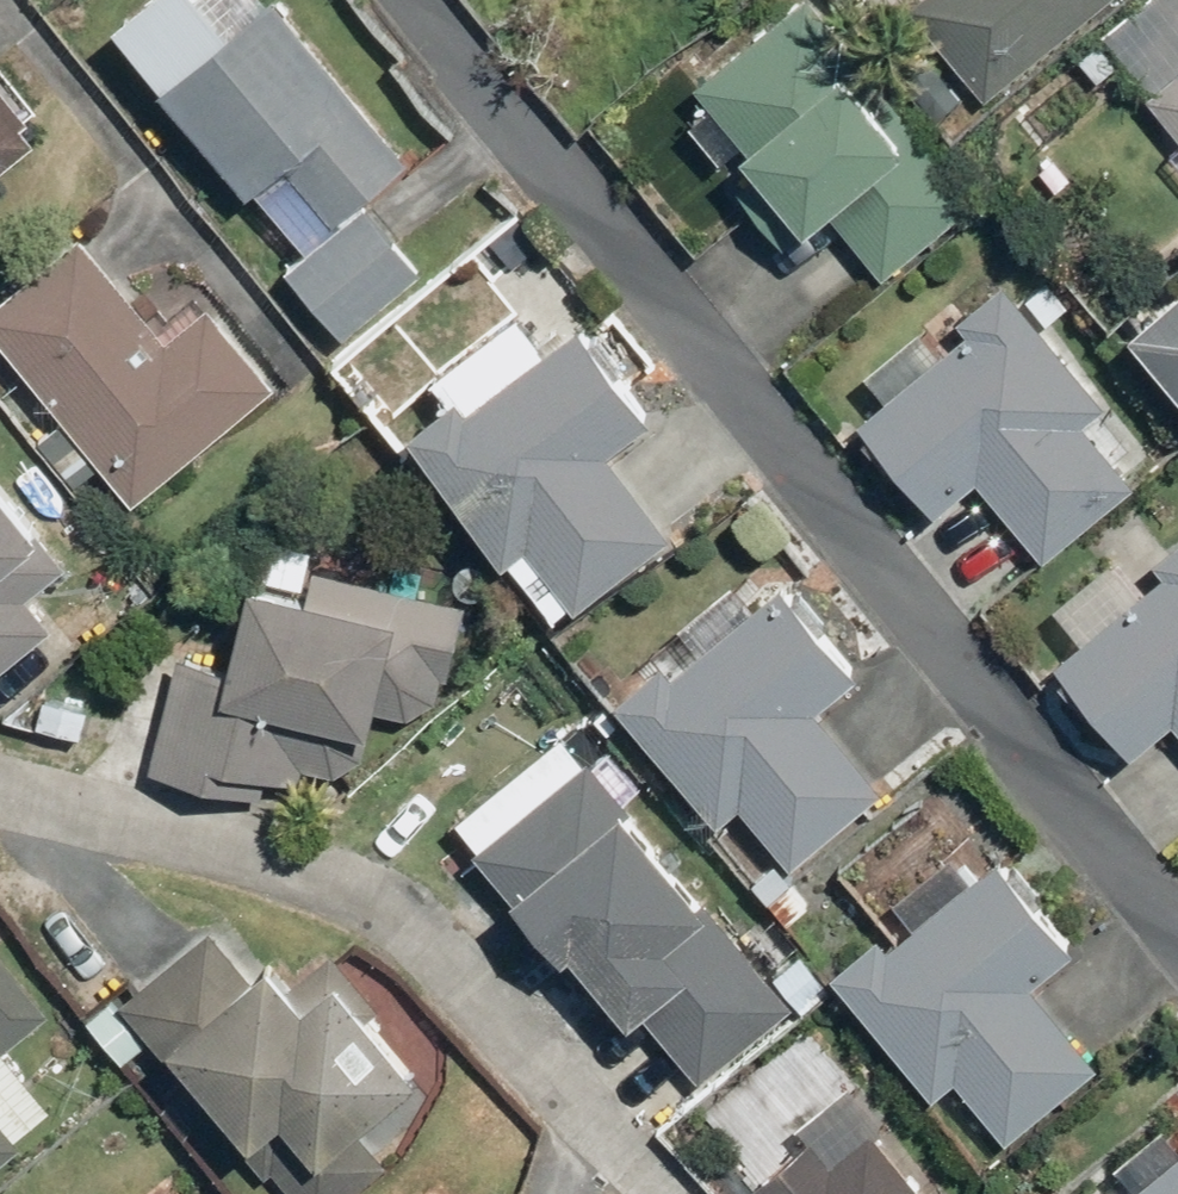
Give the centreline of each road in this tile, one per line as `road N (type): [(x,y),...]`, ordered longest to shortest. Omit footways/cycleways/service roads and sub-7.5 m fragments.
road 1 (residential): [(451,0),(1177,889)]

